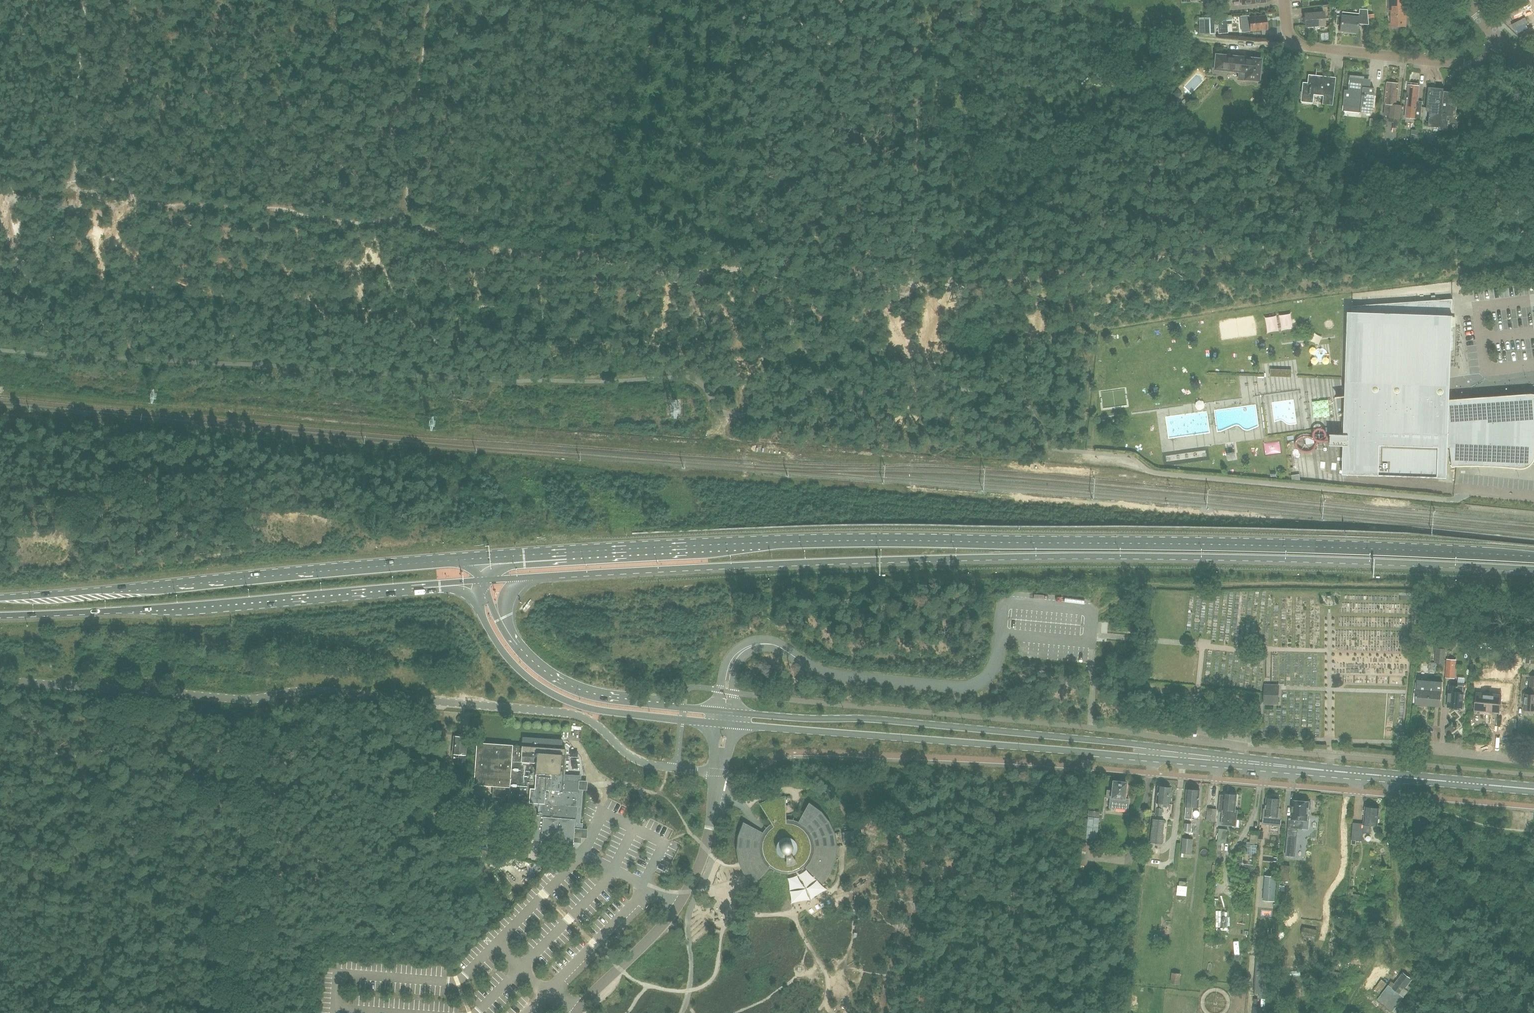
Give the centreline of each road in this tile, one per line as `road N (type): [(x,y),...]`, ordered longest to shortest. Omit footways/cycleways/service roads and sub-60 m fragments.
road 1 (primary): [(1533,556),(862,540),(481,559)]
road 2 (primary): [(520,578),(1080,557),(1533,570)]
road 3 (tertiary): [(1242,761),(880,720),(724,712)]
road 4 (tertiary): [(724,723),(1242,761)]
road 5 (primary): [(481,559),(0,598)]
road 6 (primary): [(0,615),(476,581)]
road 7 (track): [(1091,613),(1144,585),(1533,592)]
road 8 (unclassified): [(0,680),(233,699),(312,690),(444,701)]
road 9 (tertiary): [(476,581),(491,635),(551,693),(598,711),(724,723)]
road 10 (track): [(883,1012),(906,879),(899,819),(877,790),(815,785)]
road 11 (tertiary): [(1533,789),(1242,761)]
road 12 (unclassified): [(719,773),(646,764),(581,717),(444,701)]
road 13 (unclassified): [(577,1012),(687,892),(705,849),(719,773)]
road 14 (residential): [(1506,51),(1466,65),(1304,46),(1289,36),(1284,0)]
road 15 (tertiary): [(724,712),(572,687),(532,661),(502,619)]
road 16 (track): [(1242,761),(1248,721),(1241,701),(1159,690)]

